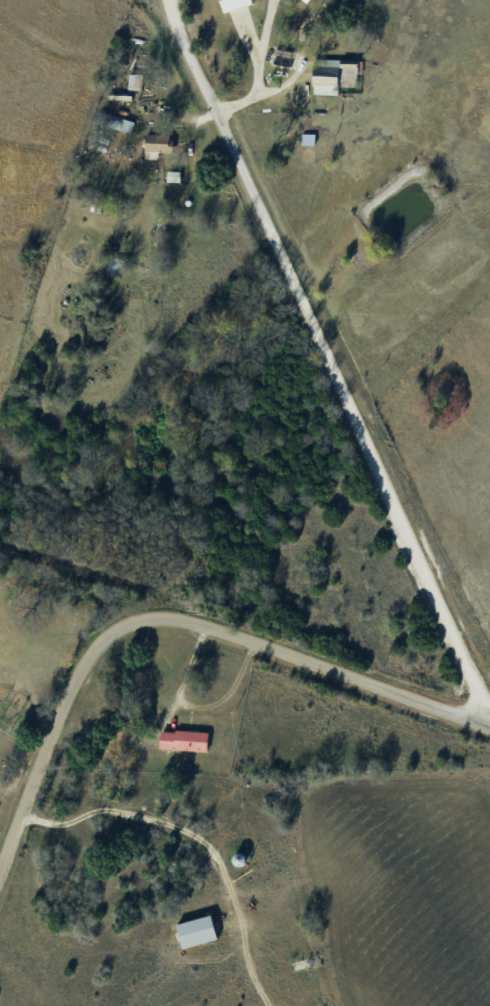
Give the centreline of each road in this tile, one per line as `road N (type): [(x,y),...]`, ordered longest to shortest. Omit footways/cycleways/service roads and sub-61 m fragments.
road 1 (residential): [(486,722),(163,0)]
road 2 (residential): [(0,863),(83,666),(107,637),(135,622),(197,621),(489,723)]

